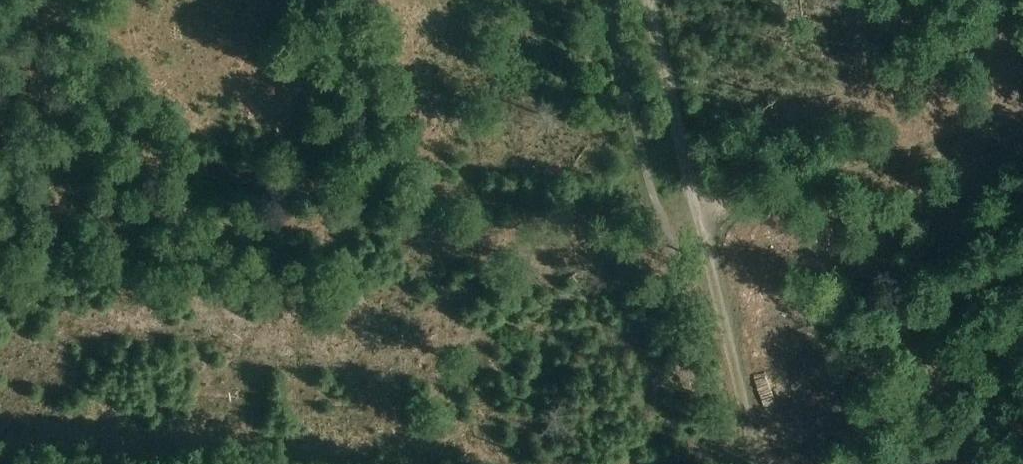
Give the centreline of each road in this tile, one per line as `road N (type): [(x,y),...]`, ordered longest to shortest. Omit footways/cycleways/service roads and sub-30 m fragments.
road 1 (track): [(0,161),(698,212)]
road 2 (track): [(759,463),(648,0)]

